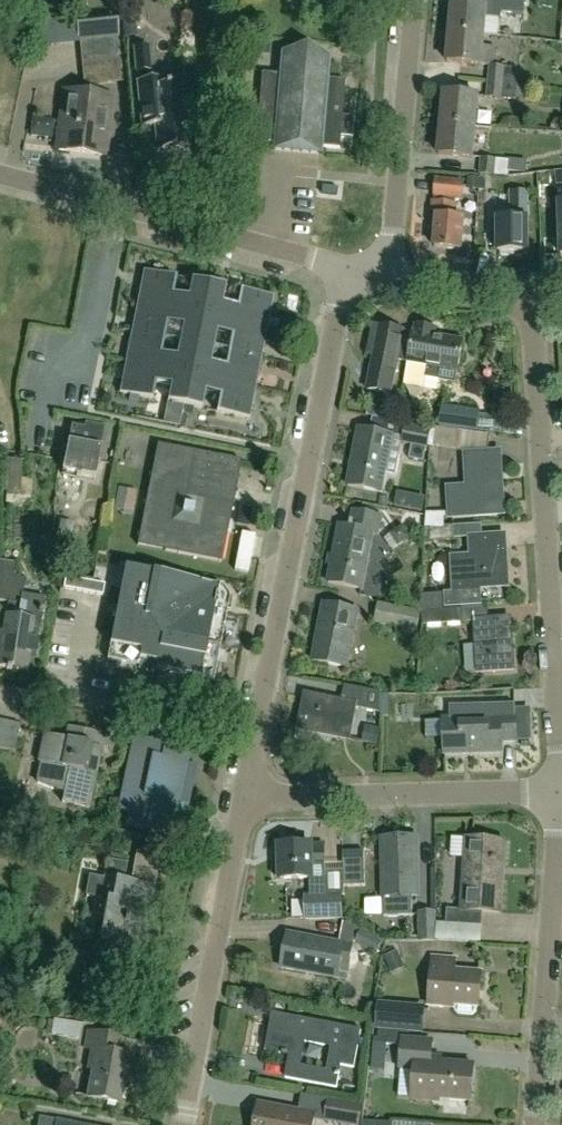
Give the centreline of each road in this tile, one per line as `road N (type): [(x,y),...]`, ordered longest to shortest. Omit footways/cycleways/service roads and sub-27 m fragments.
road 1 (residential): [(561,780),(527,296)]
road 2 (residential): [(257,723),(346,268)]
road 3 (residential): [(182,1124),(242,801)]
road 4 (residential): [(536,1124),(561,801)]
road 5 (residential): [(242,801),(561,791)]
road 6 (residential): [(389,278),(415,0)]
road 7 (residential): [(257,723),(0,692)]
road 8 (residential): [(346,268),(116,207)]
road 9 (residential): [(116,207),(72,409)]
road 10 (residential): [(389,278),(527,296)]
road 11 (residential): [(116,207),(0,177)]

